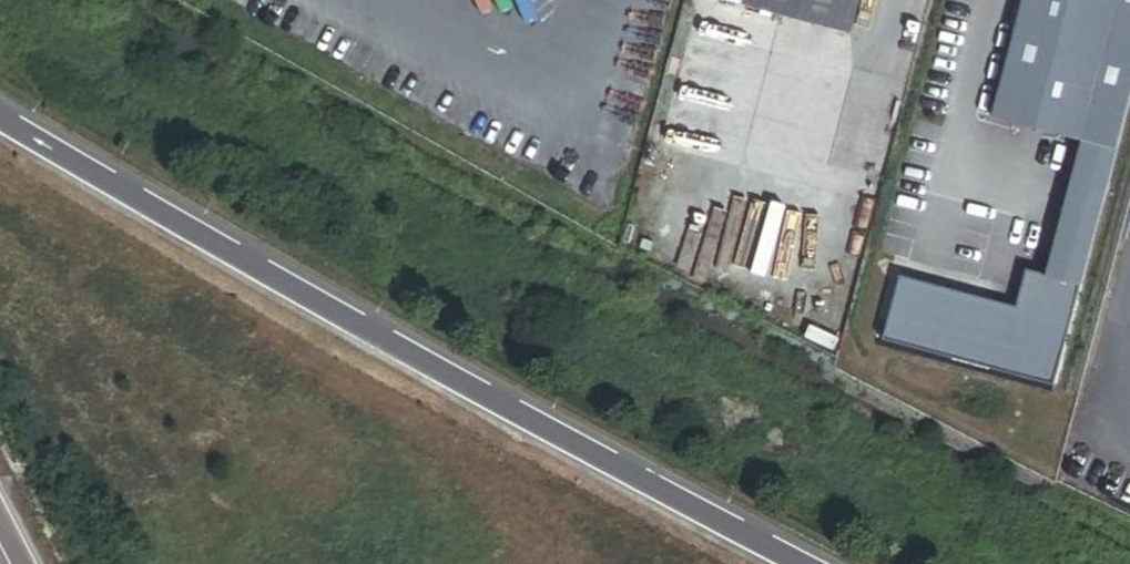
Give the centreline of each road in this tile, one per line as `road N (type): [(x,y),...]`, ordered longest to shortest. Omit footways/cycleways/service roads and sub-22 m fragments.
road 1 (trunk): [(802,563),(0,115)]

